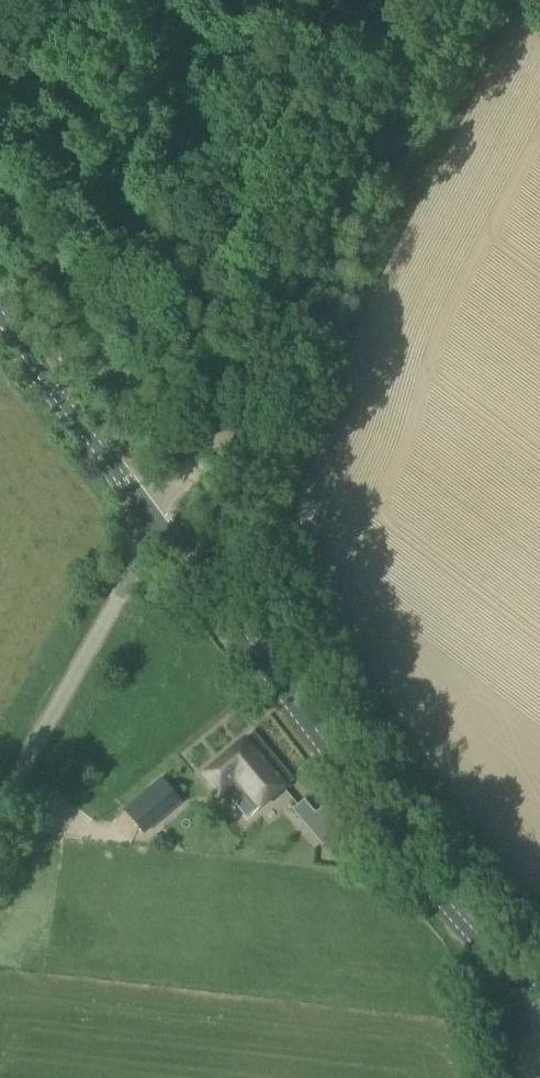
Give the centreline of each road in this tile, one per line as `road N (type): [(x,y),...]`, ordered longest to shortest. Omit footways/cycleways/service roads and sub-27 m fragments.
road 1 (tertiary): [(539,996),(397,839),(162,528)]
road 2 (track): [(454,0),(246,367)]
road 3 (unclassified): [(0,795),(162,528)]
road 4 (tertiary): [(162,528),(0,321)]
road 5 (track): [(246,367),(162,528)]

